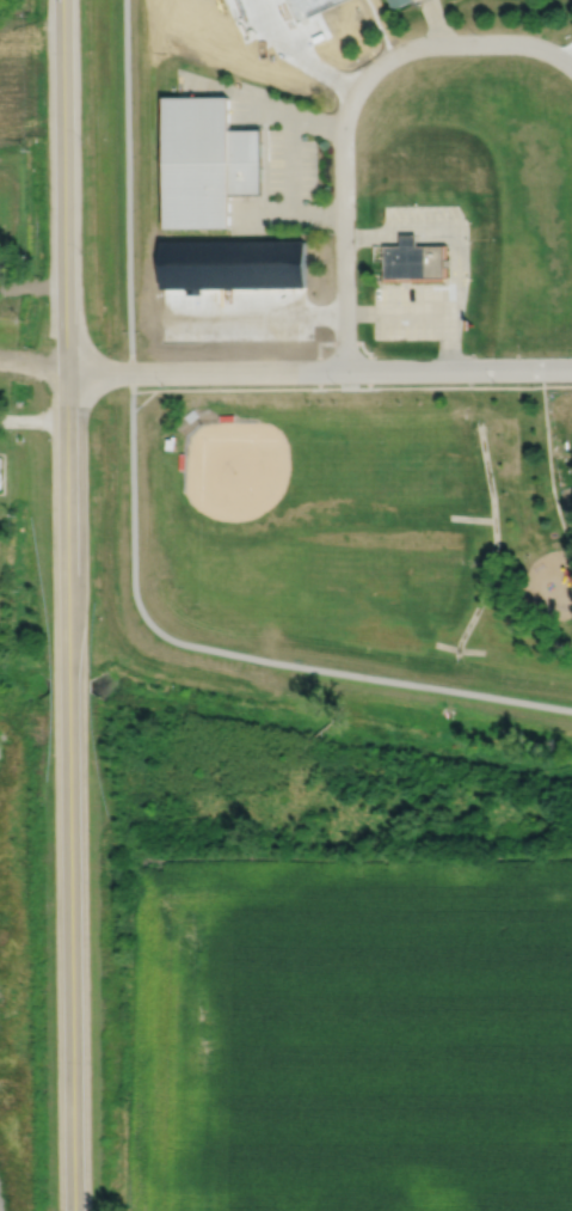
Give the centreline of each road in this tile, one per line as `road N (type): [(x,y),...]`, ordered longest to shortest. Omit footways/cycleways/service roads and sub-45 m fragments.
road 1 (residential): [(63,0),(74,1210)]
road 2 (residential): [(346,371),(344,129),(364,80),(390,57),(445,43),(524,44),(571,66)]
road 3 (residential): [(571,368),(67,372)]

